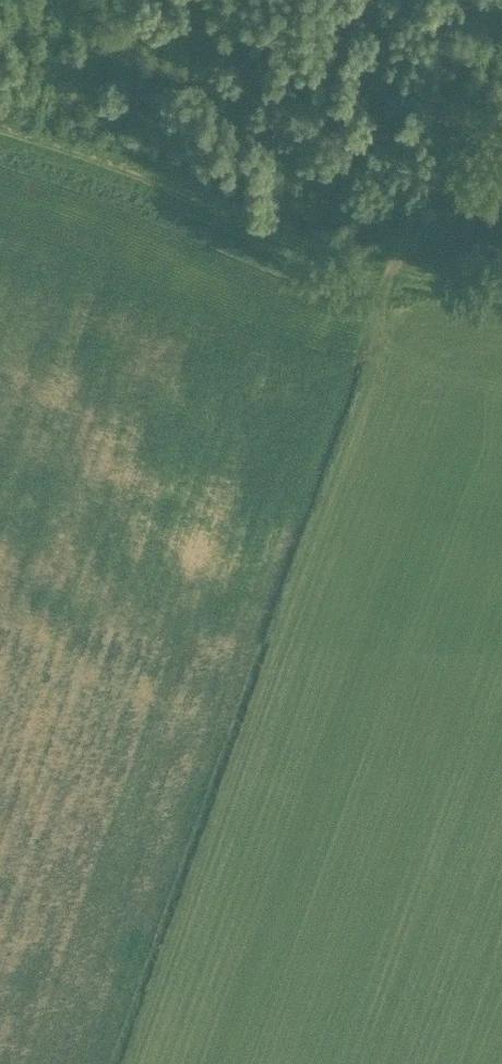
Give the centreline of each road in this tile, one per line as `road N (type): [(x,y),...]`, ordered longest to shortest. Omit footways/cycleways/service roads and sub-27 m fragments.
road 1 (track): [(128,1063),(378,354),(388,284)]
road 2 (track): [(388,284),(399,262),(442,223),(501,193)]

